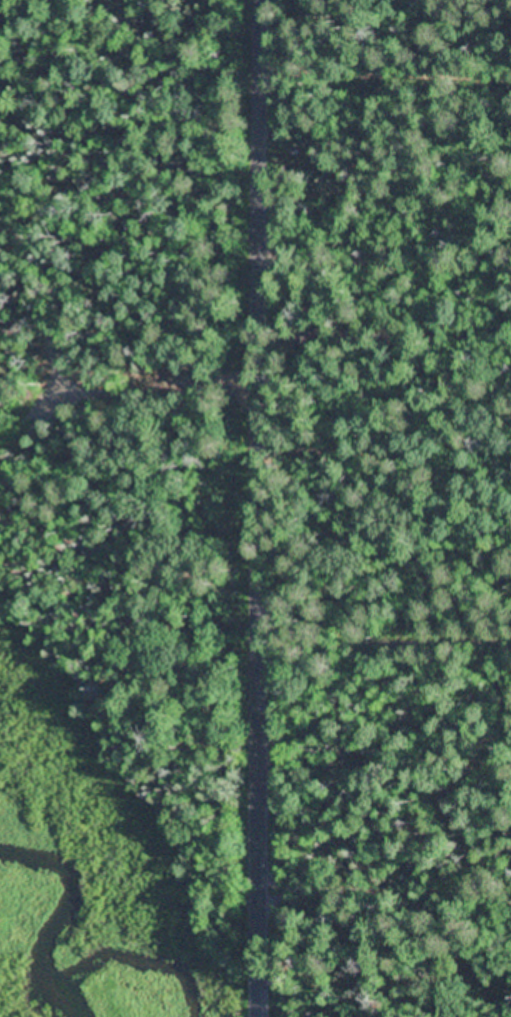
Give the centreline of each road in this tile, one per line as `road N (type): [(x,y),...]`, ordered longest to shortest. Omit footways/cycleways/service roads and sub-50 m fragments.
road 1 (residential): [(264,1016),(267,0)]
road 2 (residential): [(264,573),(510,563)]
road 3 (residential): [(510,884),(265,875)]
road 4 (residential): [(510,102),(267,114)]

